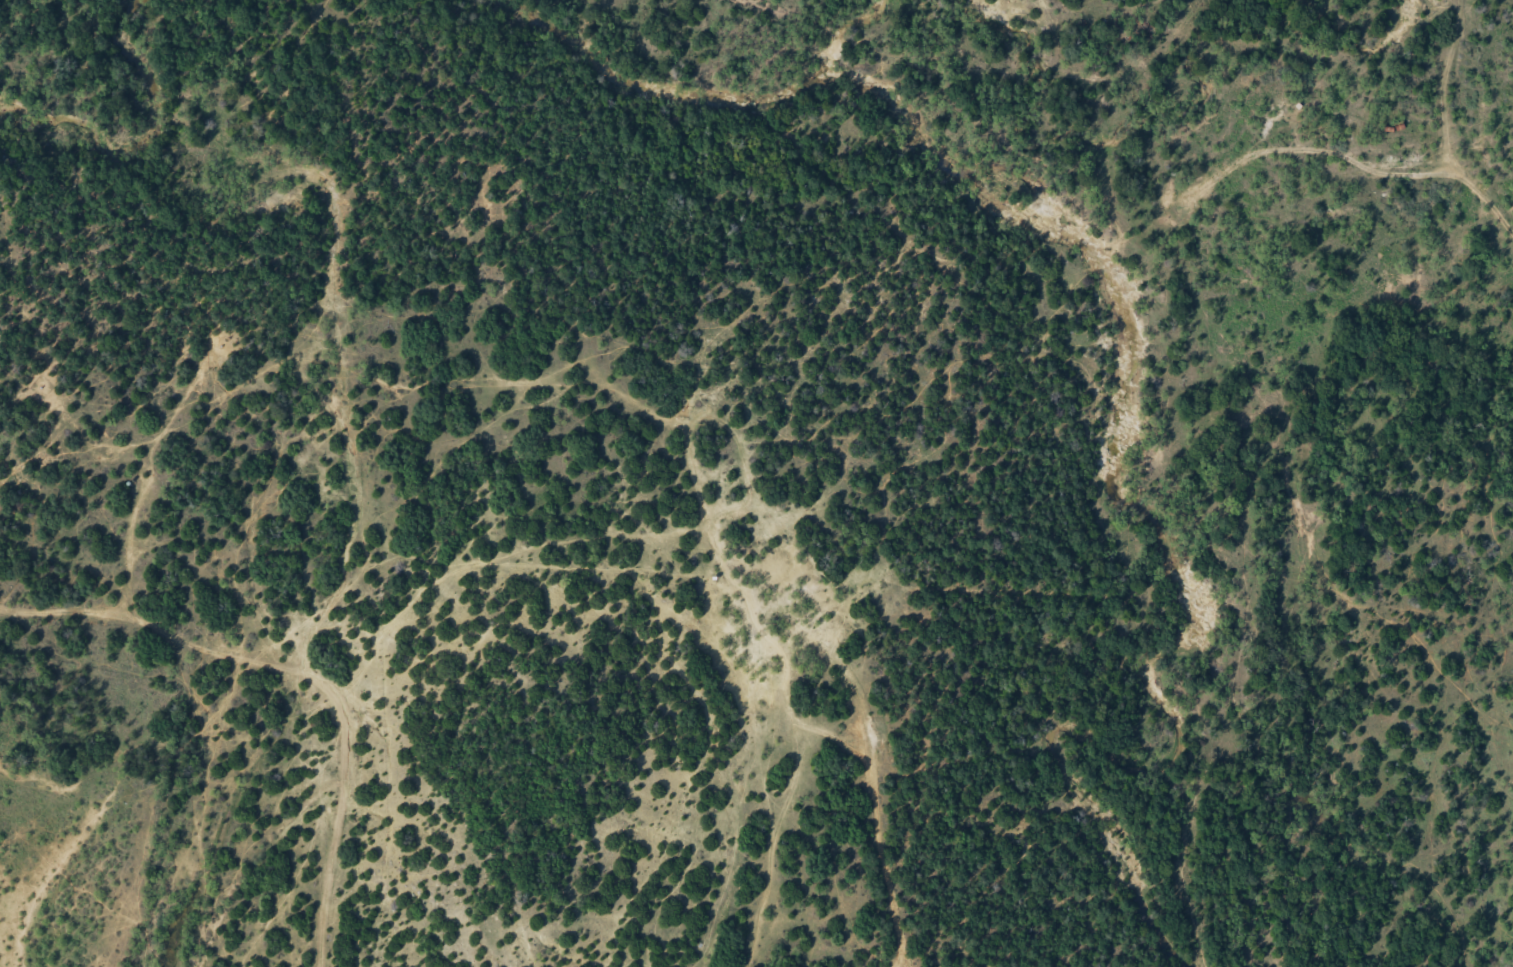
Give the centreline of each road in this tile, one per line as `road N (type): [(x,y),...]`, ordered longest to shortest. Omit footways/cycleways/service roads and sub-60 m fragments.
road 1 (residential): [(0,626),(332,712),(352,926),(346,966)]

